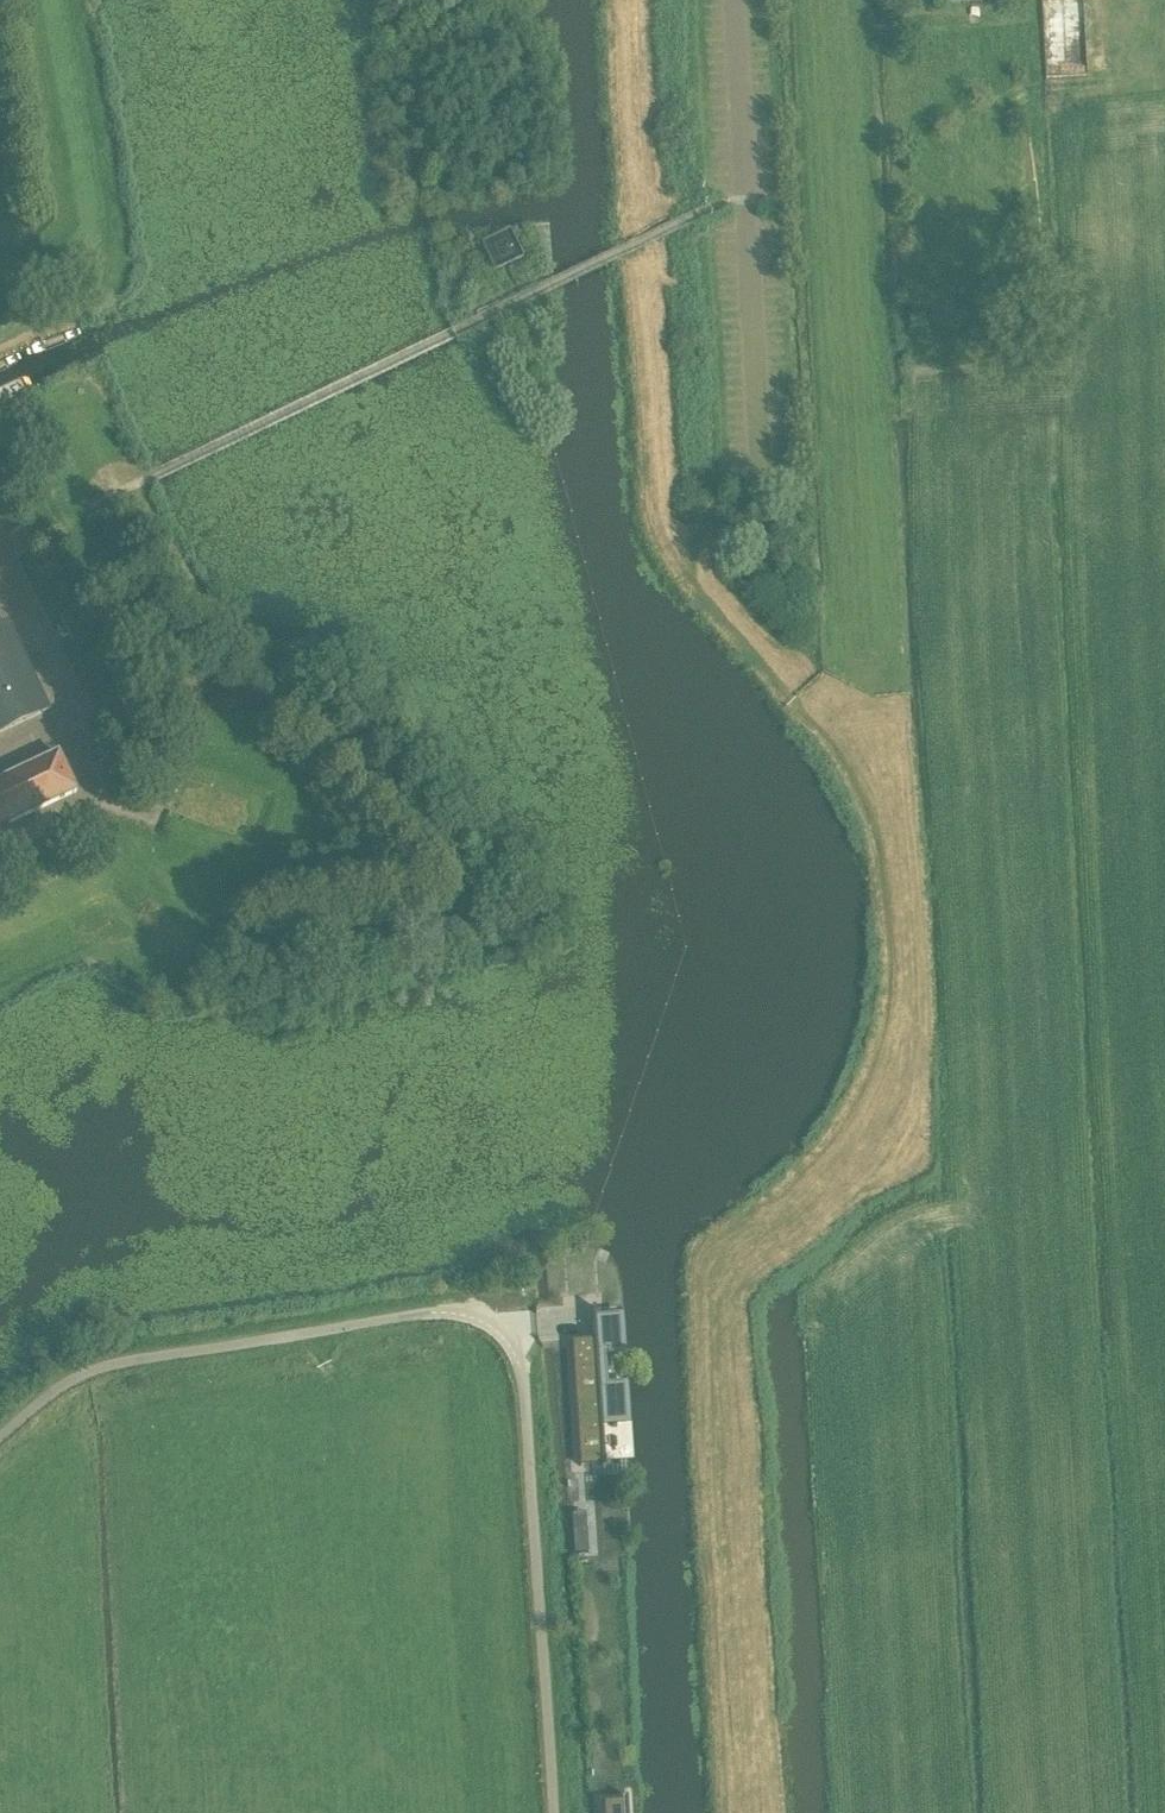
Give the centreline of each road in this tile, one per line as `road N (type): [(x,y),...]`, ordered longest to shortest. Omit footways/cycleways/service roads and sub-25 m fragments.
road 1 (unclassified): [(553,1812),(522,1383),(486,1322),(451,1310),(357,1322),(89,1373),(58,1385),(0,1437)]

